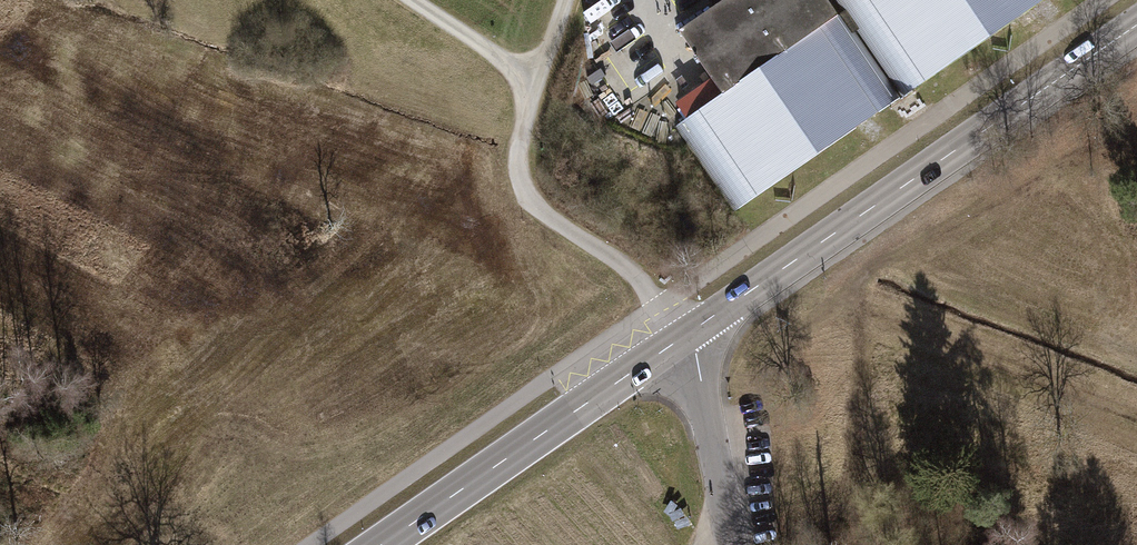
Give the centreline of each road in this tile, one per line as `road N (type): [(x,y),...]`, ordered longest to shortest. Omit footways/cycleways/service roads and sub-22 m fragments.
road 1 (secondary): [(683,337),(1136,29)]
road 2 (track): [(566,0),(520,147),(524,196),(629,273),(657,303)]
road 3 (secondary): [(382,544),(683,337)]
road 4 (tertiary): [(730,535),(696,354),(683,337)]
road 5 (track): [(540,81),(415,0)]

